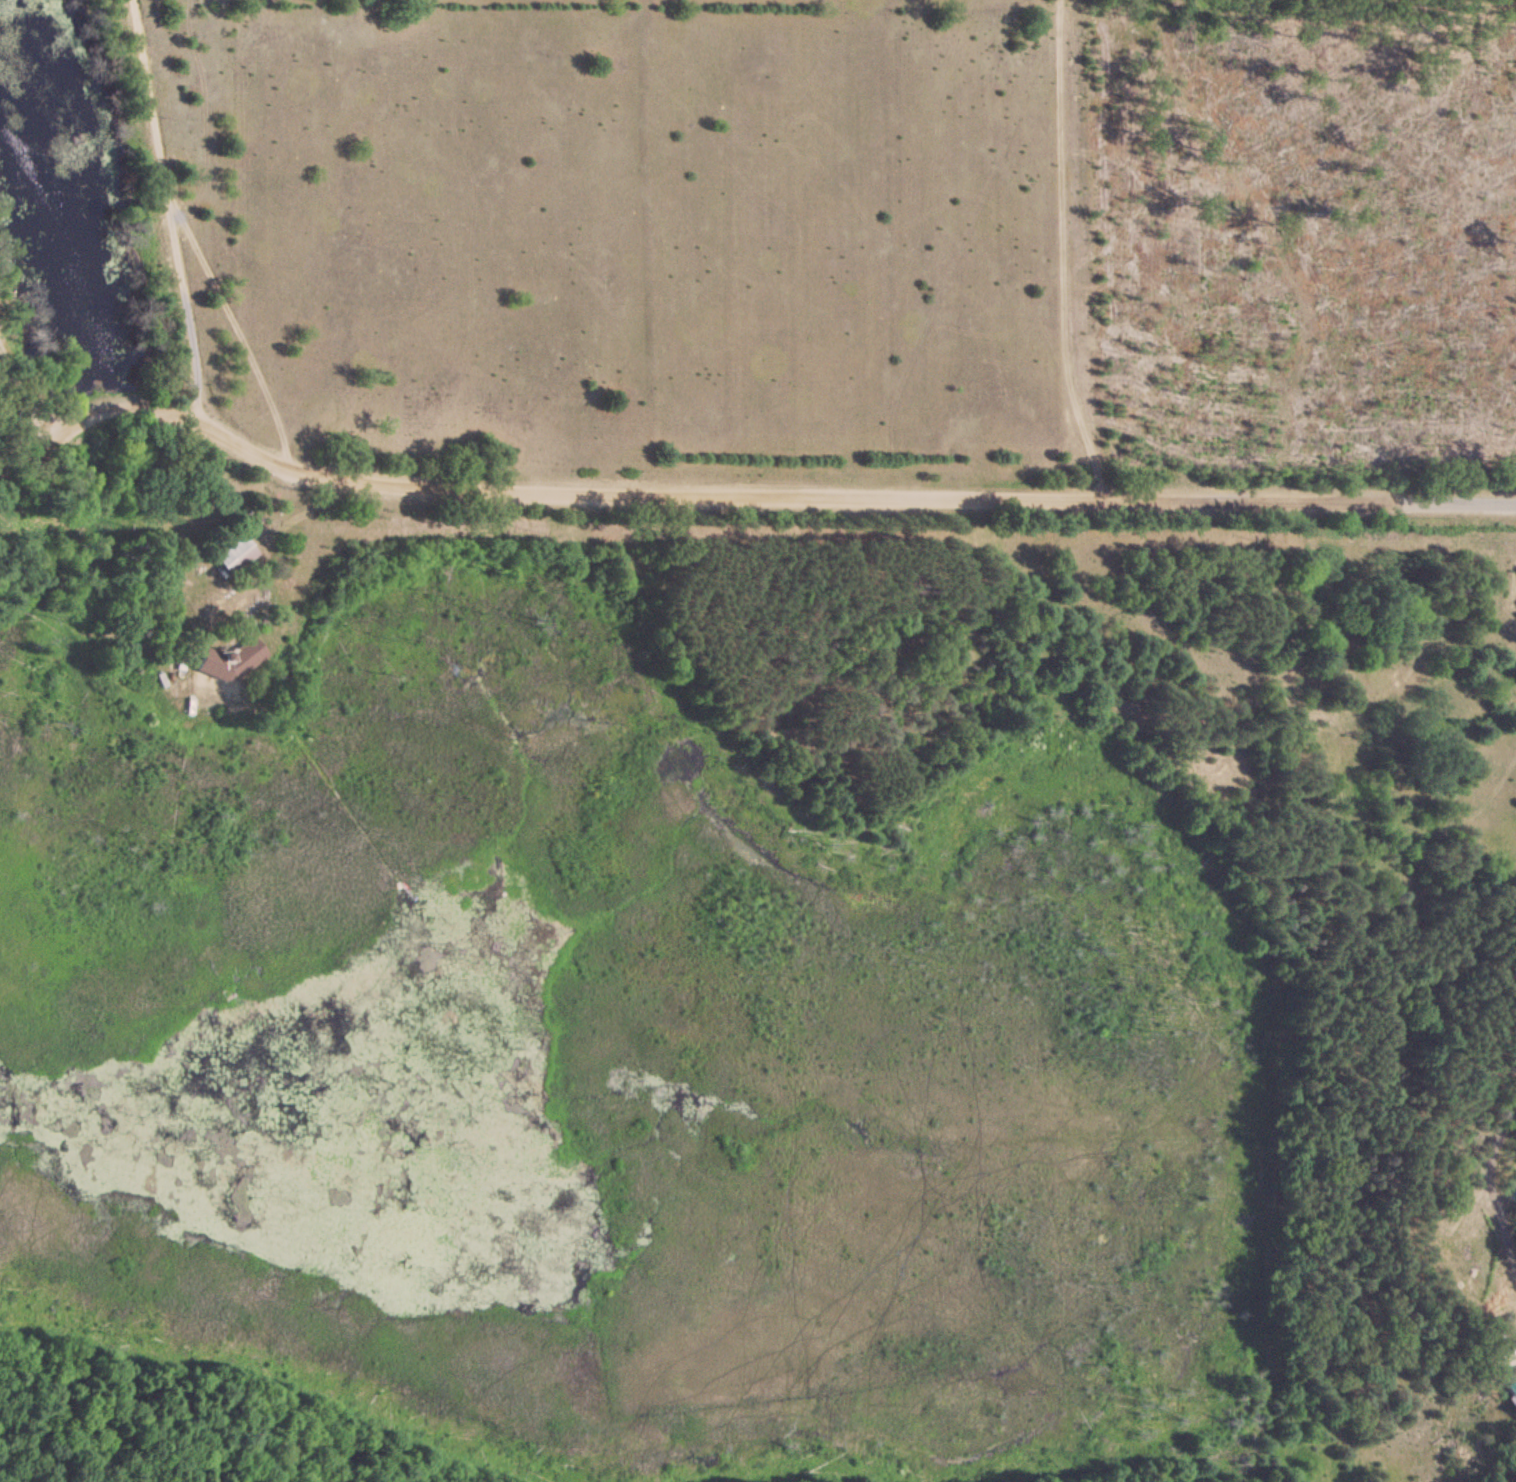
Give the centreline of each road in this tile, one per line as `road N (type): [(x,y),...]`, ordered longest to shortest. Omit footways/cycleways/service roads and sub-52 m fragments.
road 1 (residential): [(0,508),(54,436),(83,412),(115,403),(160,405),(301,468),(381,482),(812,479),(1515,497)]

